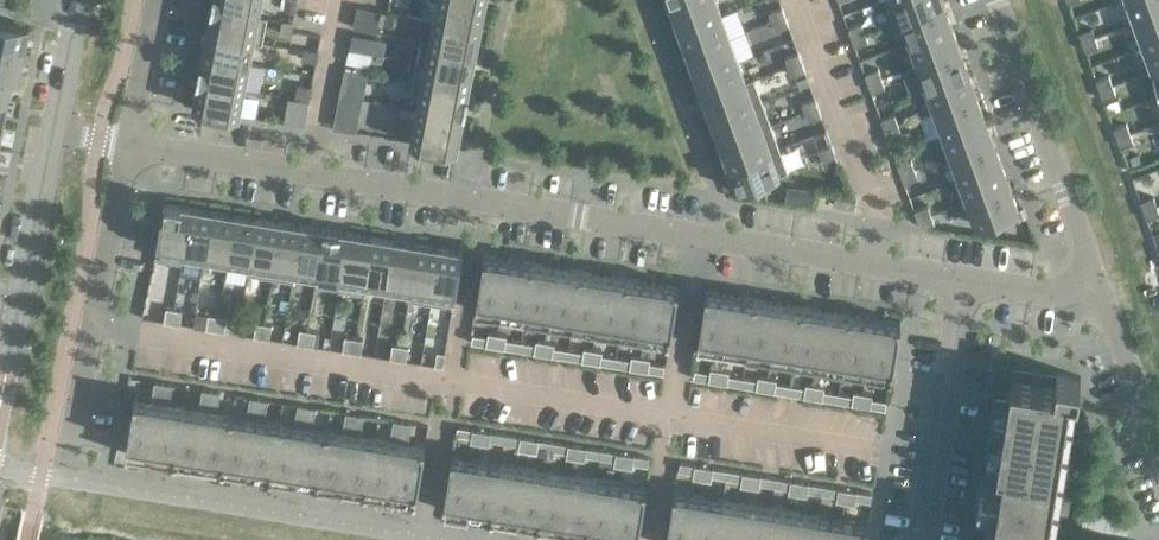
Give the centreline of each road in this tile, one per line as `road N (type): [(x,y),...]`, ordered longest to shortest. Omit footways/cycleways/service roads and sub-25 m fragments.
road 1 (residential): [(1095,273),(1044,292),(128,143)]
road 2 (residential): [(66,446),(128,143)]
road 3 (residential): [(1095,273),(992,0)]
road 4 (residential): [(50,130),(13,334)]
road 5 (residential): [(1158,454),(1095,273)]
road 6 (residential): [(128,143),(156,0)]
road 7 (residential): [(77,0),(50,130)]

